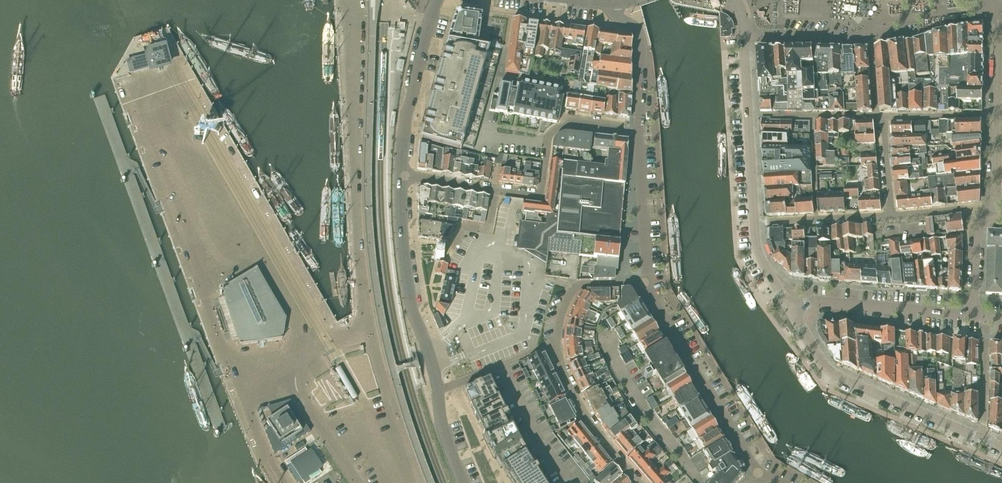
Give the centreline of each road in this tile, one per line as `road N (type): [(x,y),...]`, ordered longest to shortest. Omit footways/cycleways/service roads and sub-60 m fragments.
road 1 (unclassified): [(981,438),(829,371),(791,310)]
road 2 (residential): [(647,283),(759,471)]
road 3 (unclassified): [(791,310),(756,245),(749,114)]
road 4 (residential): [(496,188),(541,195),(555,128),(639,133)]
road 5 (residential): [(974,316),(820,302),(791,310)]
road 6 (secondary): [(401,175),(407,112),(437,0)]
road 7 (residential): [(558,342),(585,413),(641,482)]
road 8 (secondary): [(438,390),(412,309),(403,240)]
road 9 (residential): [(639,133),(647,283)]
road 10 (residential): [(403,240),(452,246),(462,225),(489,229),(496,188)]
road 11 (residential): [(613,3),(642,41),(639,133)]
road 12 (residential): [(749,114),(885,115)]
road 13 (residential): [(438,390),(558,342)]
road 14 (residential): [(558,342),(576,287),(647,283)]
road 15 (residential): [(981,438),(985,317)]

